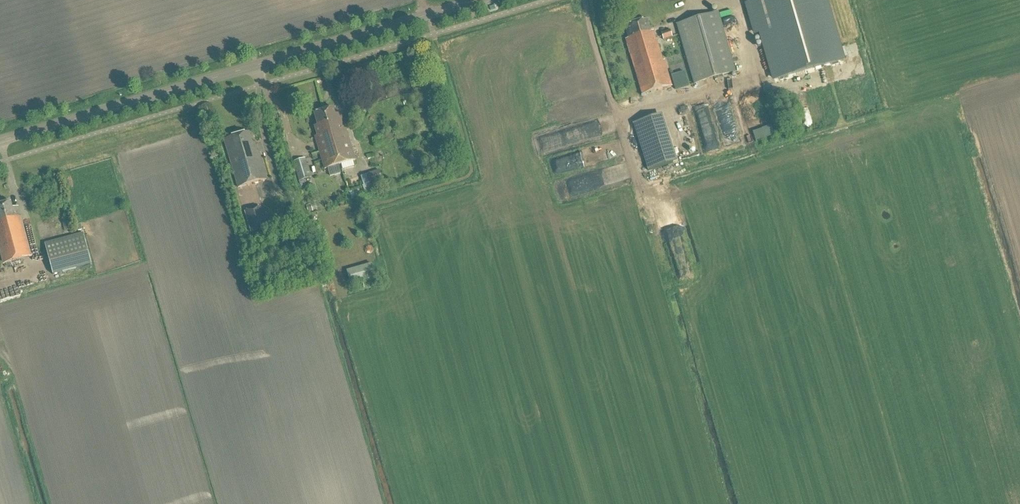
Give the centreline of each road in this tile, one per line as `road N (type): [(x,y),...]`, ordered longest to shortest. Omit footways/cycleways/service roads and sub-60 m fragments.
road 1 (track): [(589,0),(628,186),(635,189),(1016,74)]
road 2 (tertiary): [(0,141),(475,0)]

